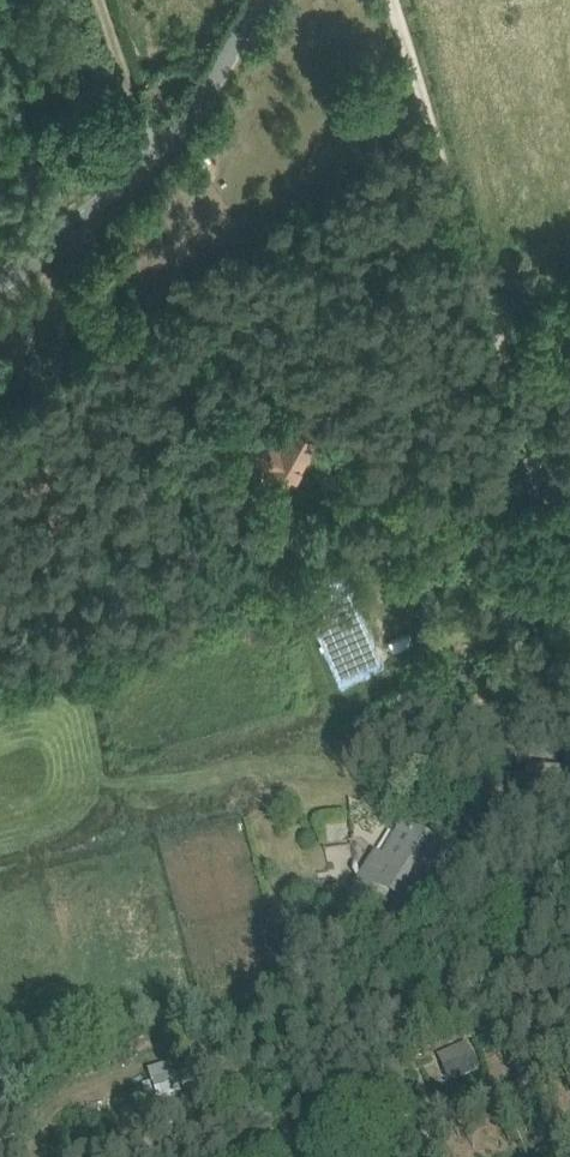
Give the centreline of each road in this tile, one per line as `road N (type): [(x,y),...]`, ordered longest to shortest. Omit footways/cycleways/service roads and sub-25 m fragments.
road 1 (track): [(392,0),(569,540)]
road 2 (unclassified): [(259,0),(165,144),(119,194),(0,281)]
road 3 (track): [(569,1095),(432,1156)]

